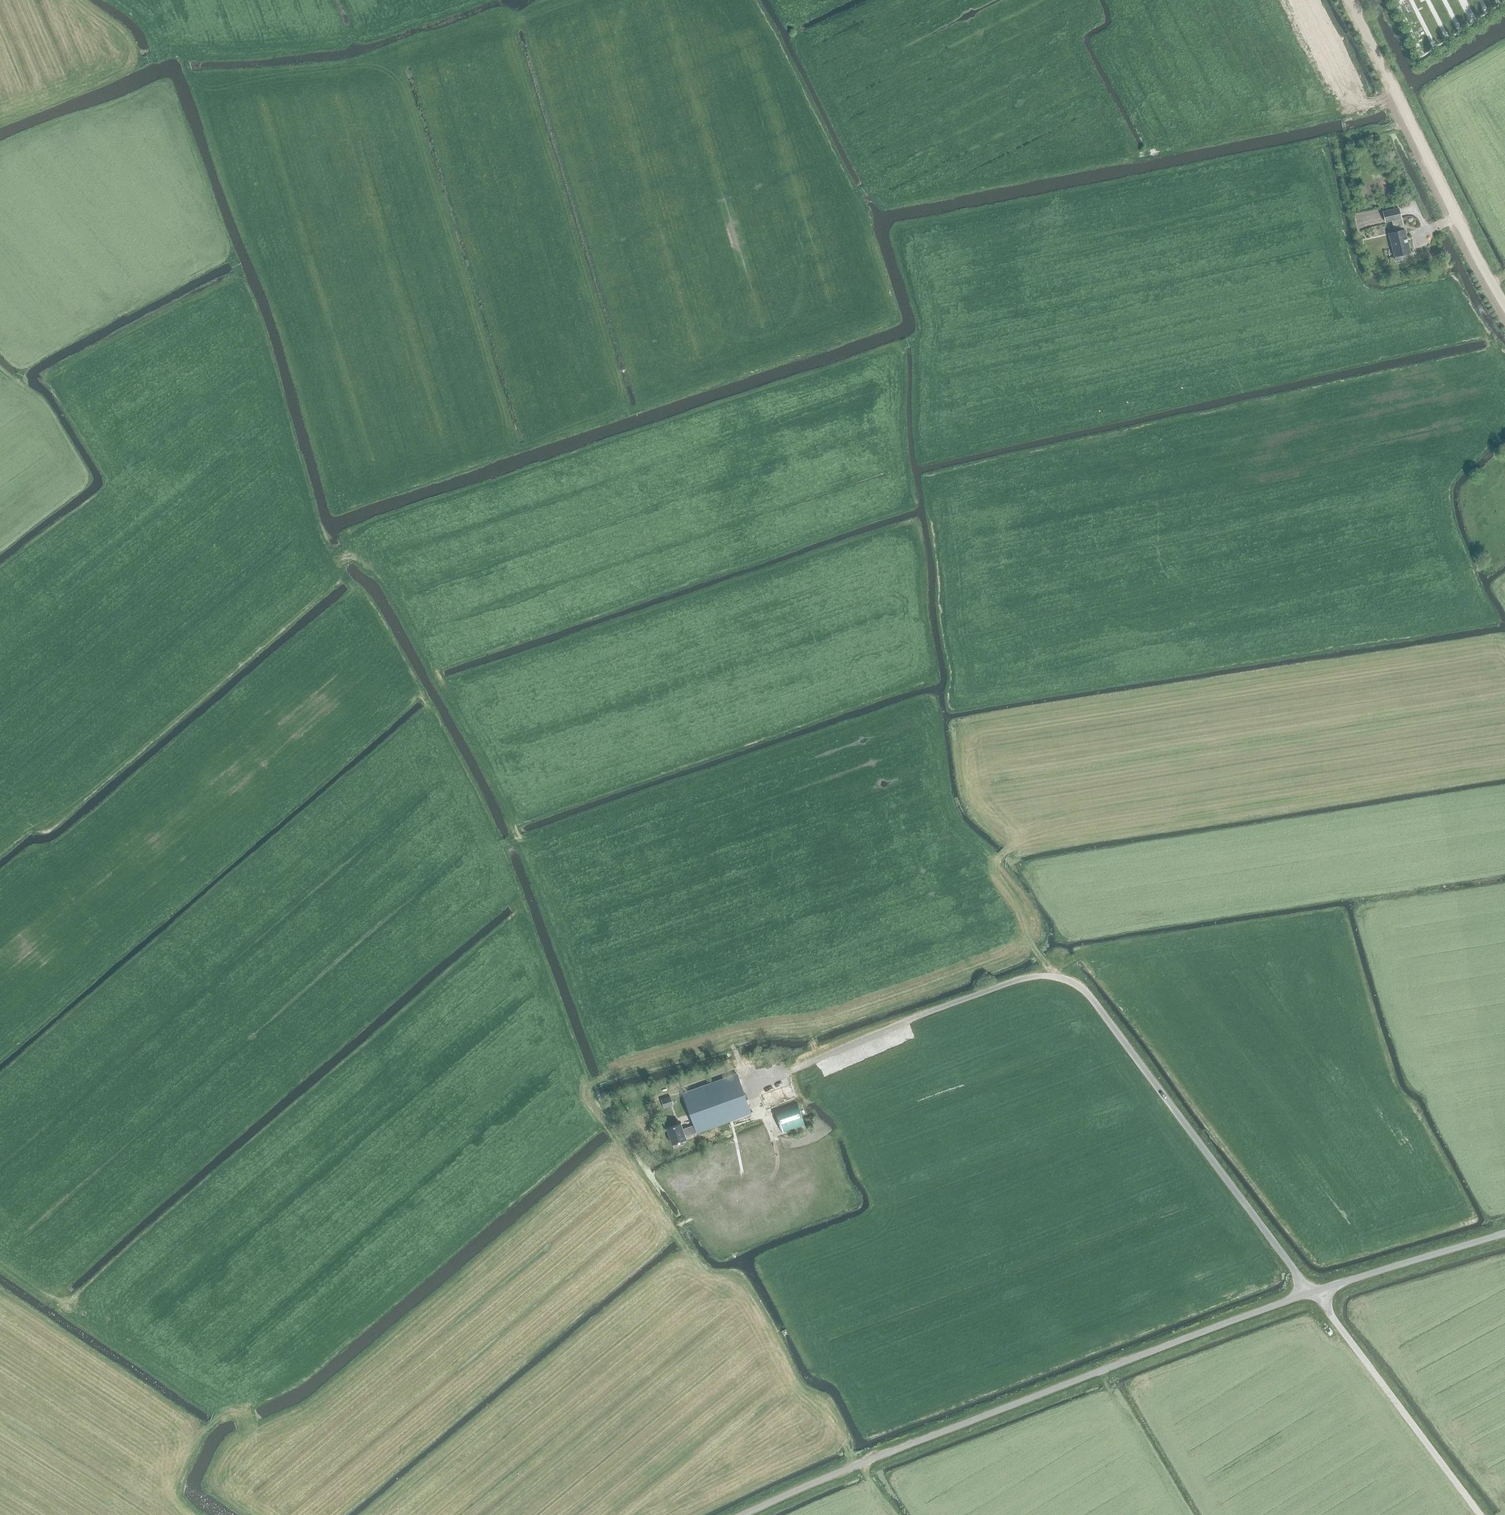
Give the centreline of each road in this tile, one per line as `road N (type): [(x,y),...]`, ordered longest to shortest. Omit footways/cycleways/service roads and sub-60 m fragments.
road 1 (unclassified): [(753,1514),(1271,1310),(1504,1237)]
road 2 (unclassified): [(1504,305),(1349,0)]

